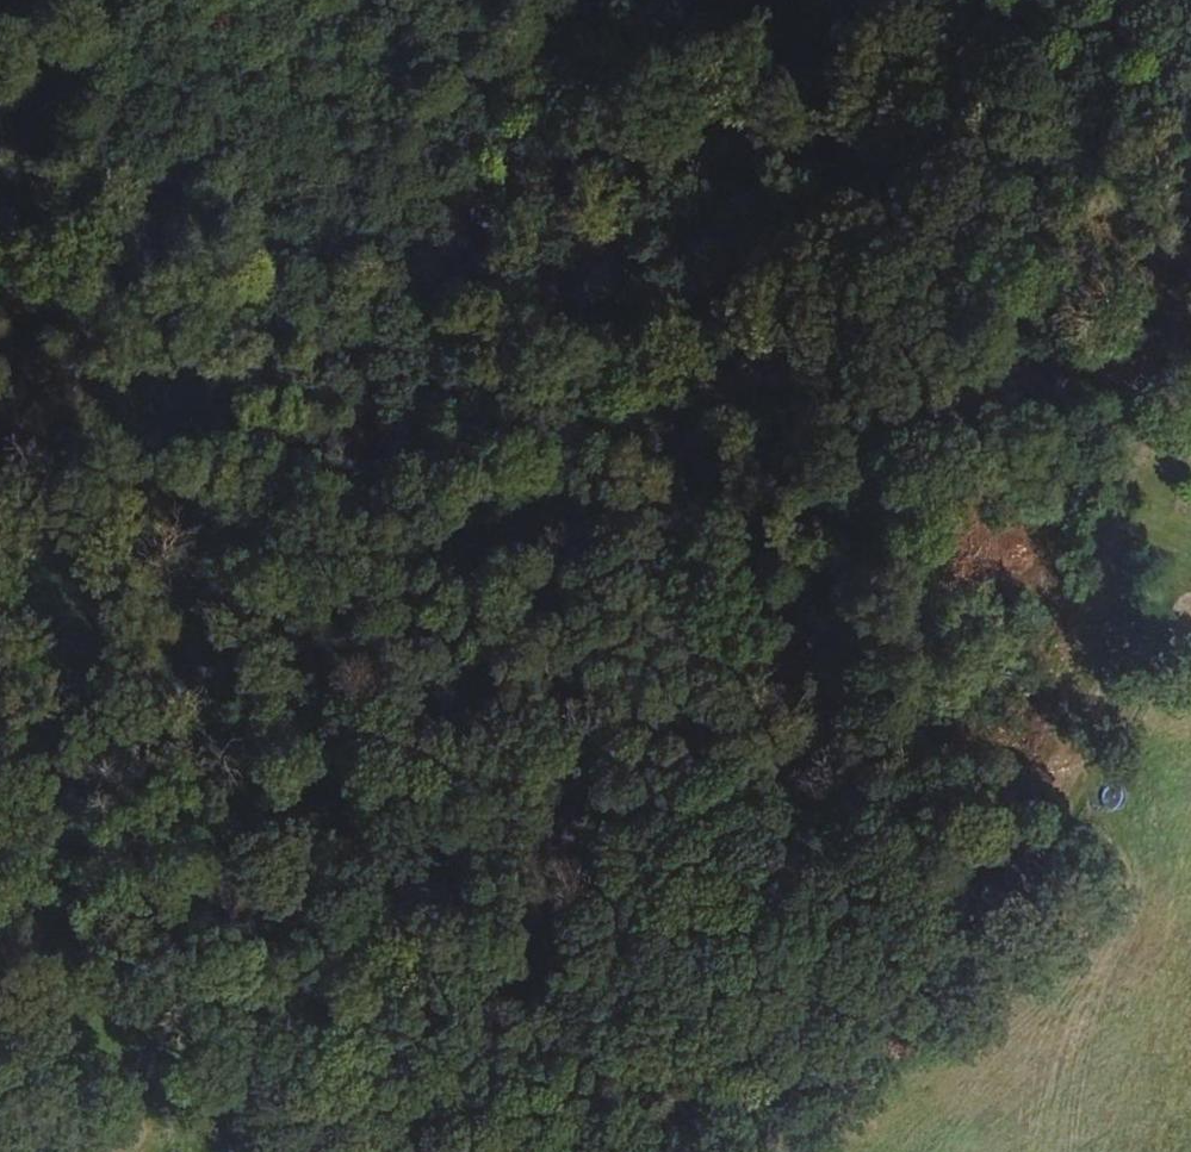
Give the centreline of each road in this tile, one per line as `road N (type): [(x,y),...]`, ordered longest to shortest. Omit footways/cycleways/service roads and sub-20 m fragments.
road 1 (track): [(694,1001),(488,985),(429,957),(384,909),(345,830),(281,552),(183,405),(115,332),(65,316),(0,322)]
road 2 (track): [(215,0),(322,124),(413,293),(513,340),(621,350),(674,259),(690,134),(738,0)]
road 3 (track): [(667,1151),(709,1116),(723,1065),(694,1001)]

